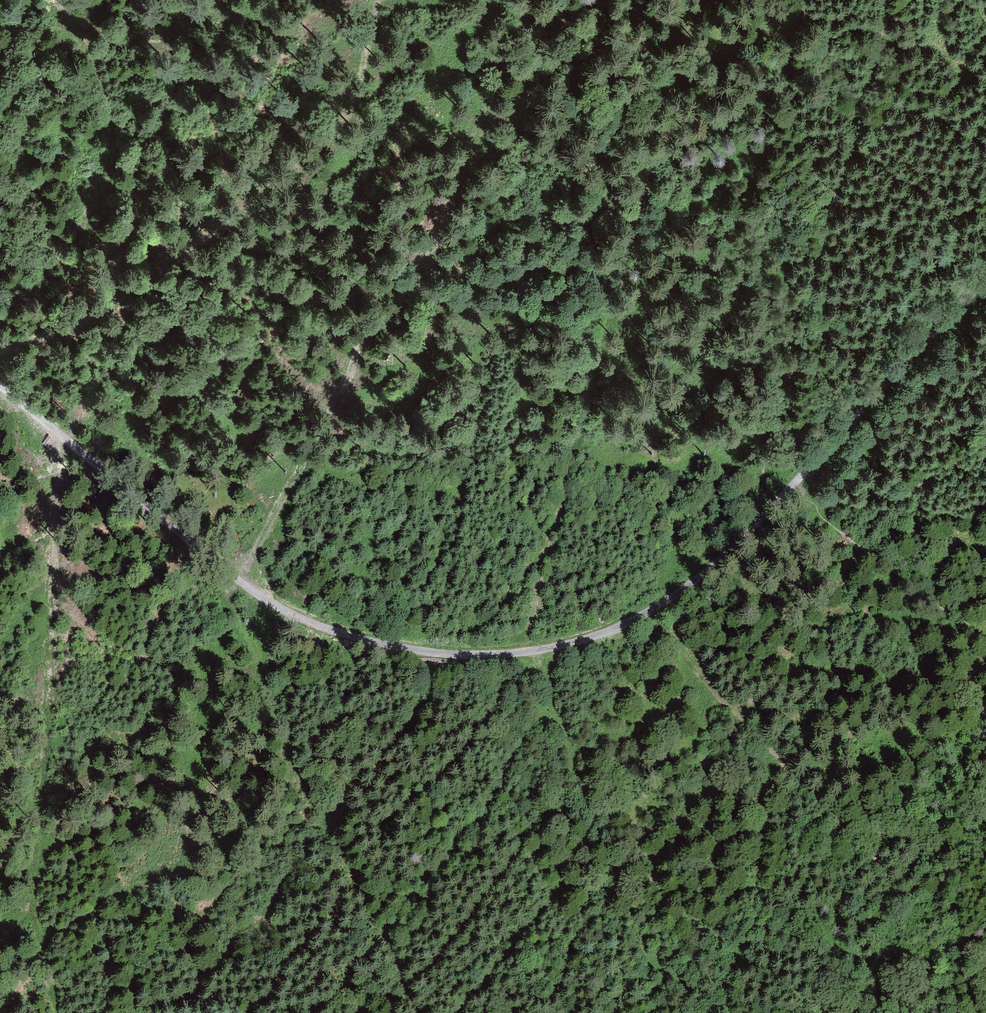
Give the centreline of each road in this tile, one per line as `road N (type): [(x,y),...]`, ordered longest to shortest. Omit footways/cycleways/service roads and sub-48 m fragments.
road 1 (track): [(654,1012),(530,627),(701,0)]
road 2 (track): [(144,505),(280,611),(408,651),(505,654),(575,643),(641,618),(730,552),(796,482)]
road 3 (track): [(536,0),(429,262),(403,306),(372,338),(241,584)]
road 4 (track): [(273,607),(262,630),(416,1012)]
road 5 (track): [(796,482),(985,281)]
road 6 (track): [(0,386),(144,505)]

